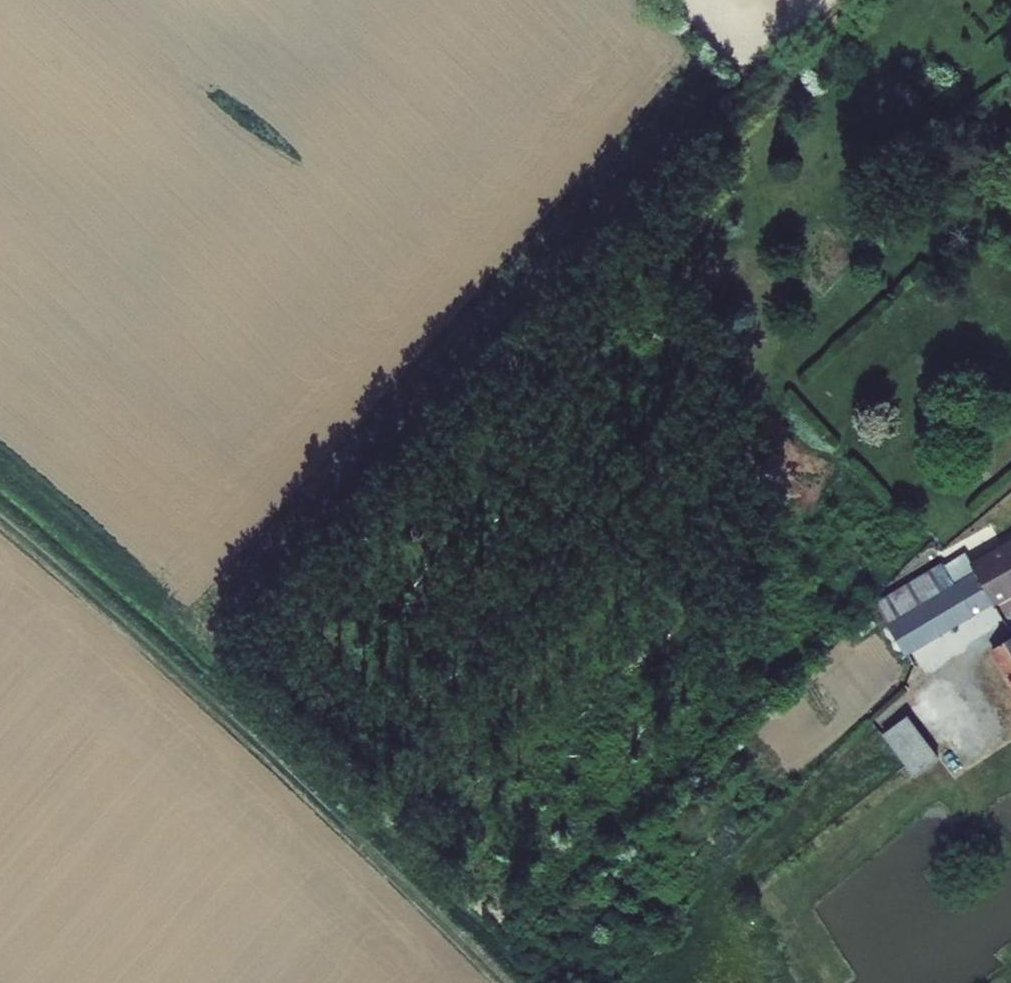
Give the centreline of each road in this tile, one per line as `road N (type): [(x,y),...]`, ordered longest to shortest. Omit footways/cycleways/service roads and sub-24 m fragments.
road 1 (track): [(0,483),(160,618),(547,982)]

